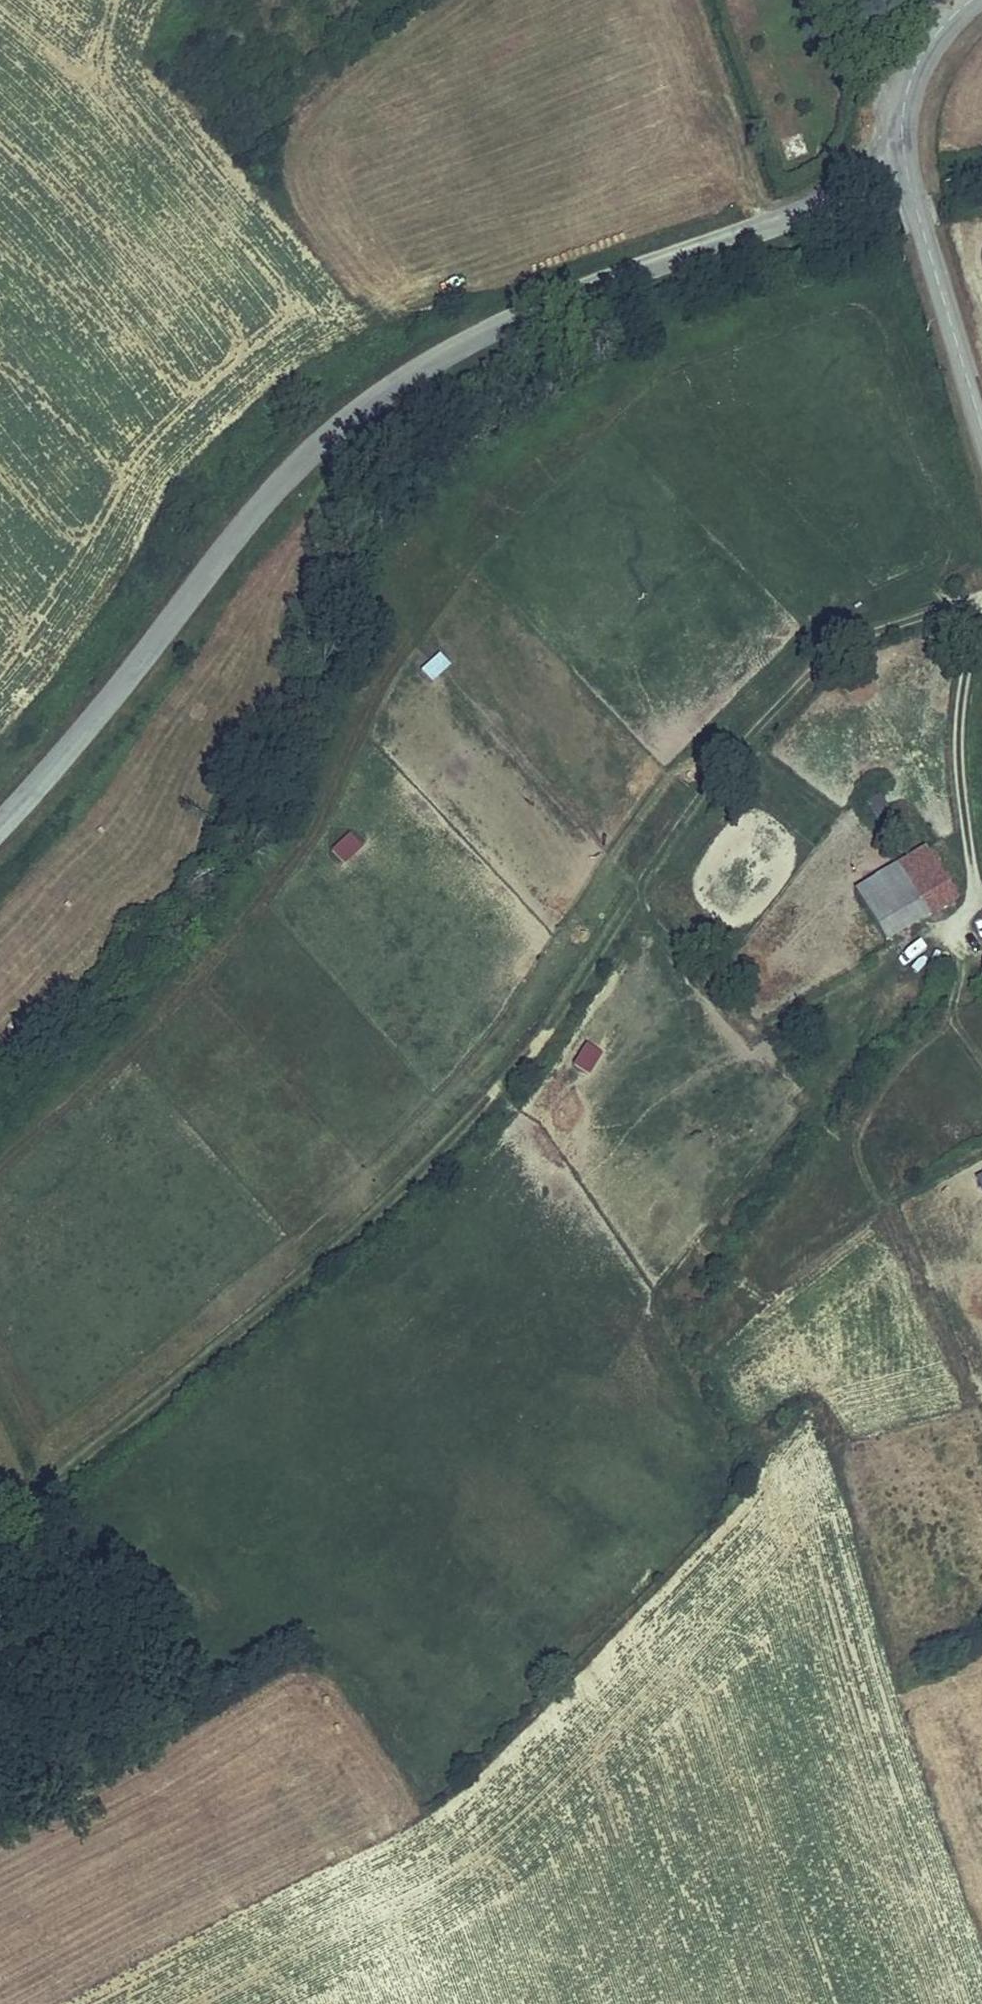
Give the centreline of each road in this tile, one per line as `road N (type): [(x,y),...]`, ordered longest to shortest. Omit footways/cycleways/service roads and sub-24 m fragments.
road 1 (tertiary): [(0,821),(253,516),(351,421),(413,379),(665,258),(906,166)]
road 2 (track): [(981,614),(960,728),(975,884),(954,926),(918,947)]
road 3 (tertiary): [(906,166),(981,426)]
road 4 (tertiary): [(970,0),(920,58),(903,132),(906,166)]

